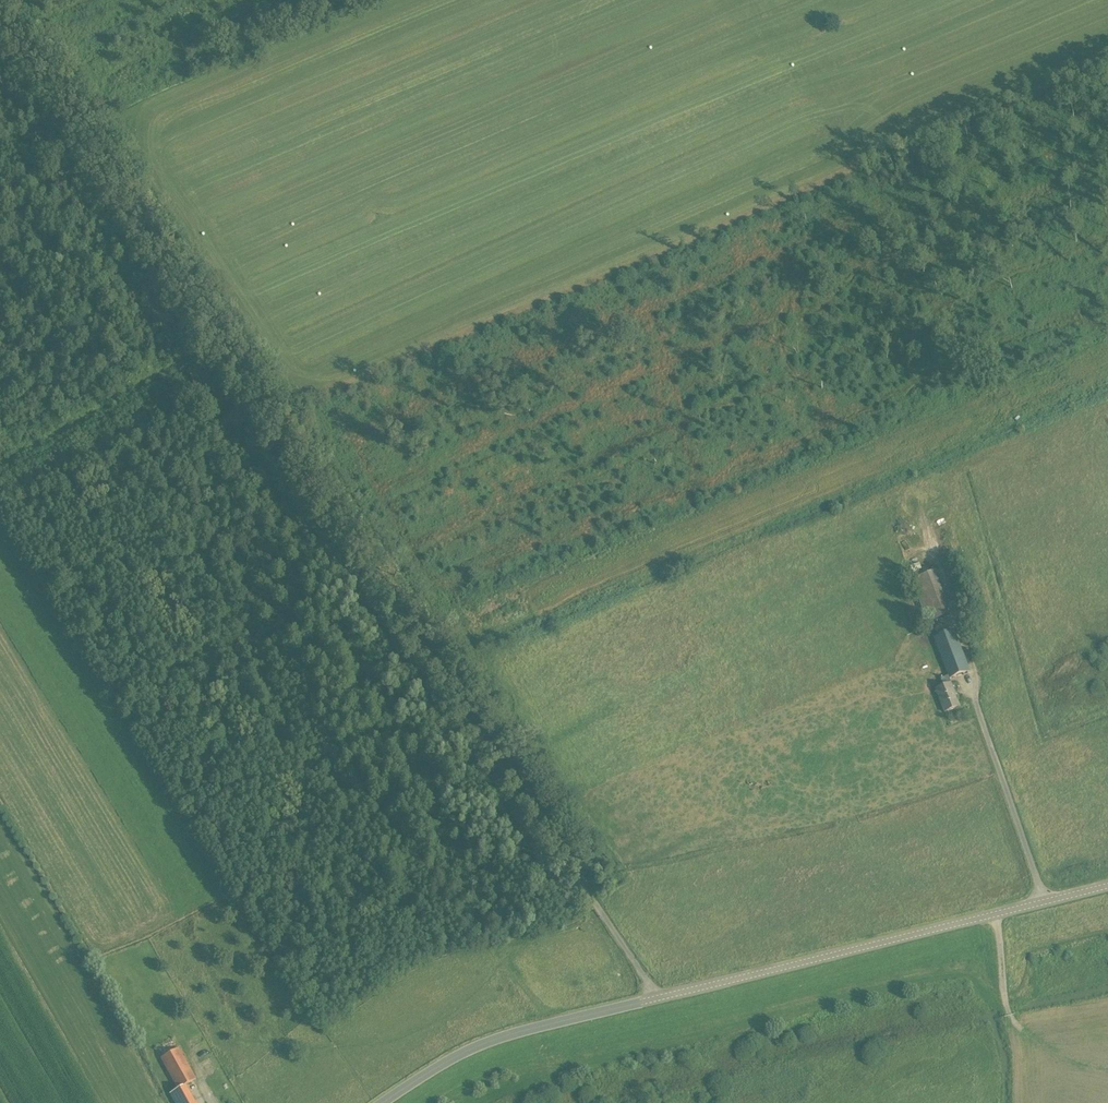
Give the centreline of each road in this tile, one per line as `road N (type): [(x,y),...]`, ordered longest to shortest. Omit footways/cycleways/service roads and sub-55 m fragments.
road 1 (tertiary): [(380,1102),(497,1038),(1107,884)]

